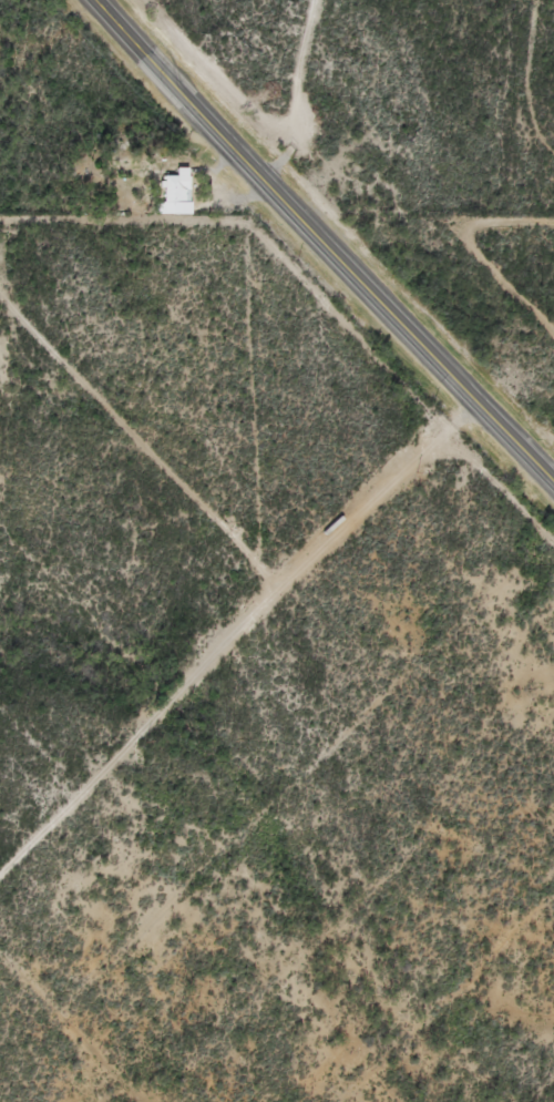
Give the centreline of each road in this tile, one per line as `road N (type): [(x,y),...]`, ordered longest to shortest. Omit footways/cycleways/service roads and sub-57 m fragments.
road 1 (trunk): [(553,482),(96,0)]
road 2 (track): [(403,1101),(392,1016),(327,882),(256,817),(218,757),(143,698),(0,653)]
road 3 (residential): [(256,817),(240,828),(218,894),(55,1101)]
road 4 (track): [(311,0),(291,136),(261,180)]

